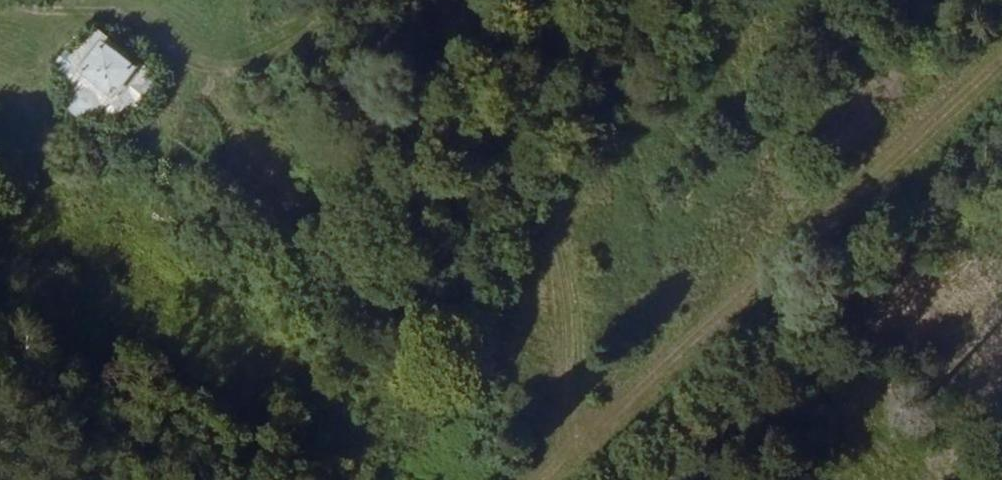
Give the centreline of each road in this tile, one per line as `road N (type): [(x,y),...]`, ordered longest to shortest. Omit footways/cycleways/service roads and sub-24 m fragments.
road 1 (track): [(548,479),(1001,62)]
road 2 (track): [(586,445),(574,308),(559,244),(469,113),(435,0)]
road 3 (track): [(352,0),(283,58),(240,70),(209,67),(125,18),(42,13),(17,0)]

